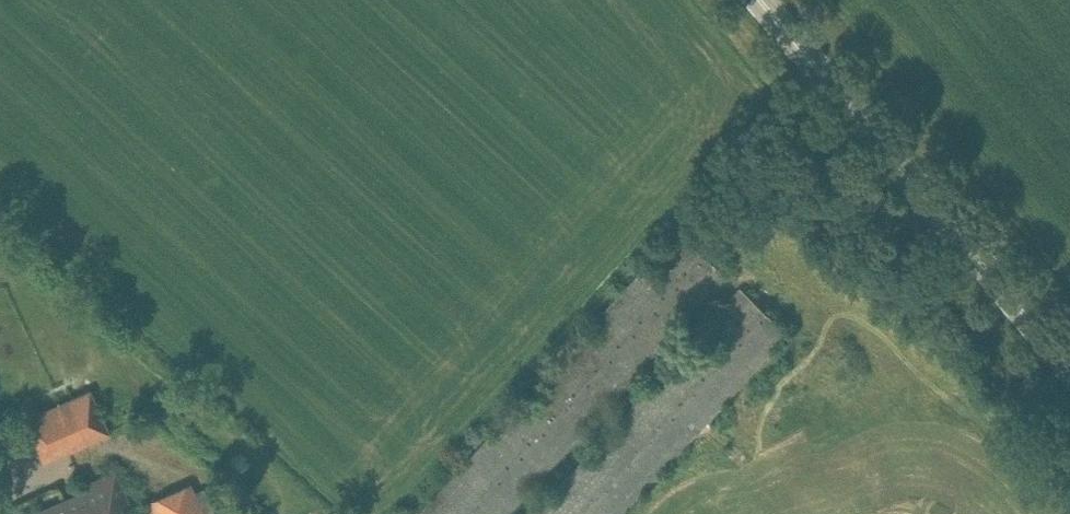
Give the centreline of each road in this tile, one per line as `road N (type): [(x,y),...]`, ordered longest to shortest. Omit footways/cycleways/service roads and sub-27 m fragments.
road 1 (primary): [(1069,368),(760,0)]

